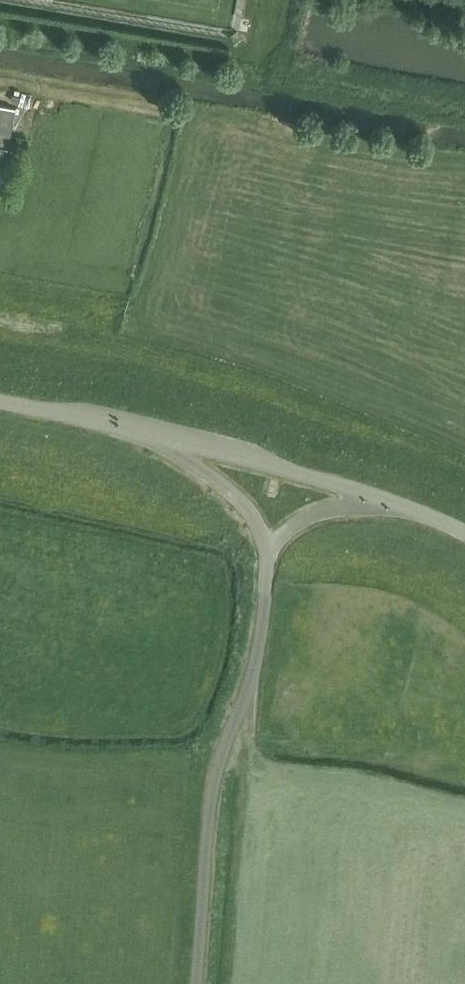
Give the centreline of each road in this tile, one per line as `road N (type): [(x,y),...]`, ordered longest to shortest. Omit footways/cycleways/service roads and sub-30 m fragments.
road 1 (unclassified): [(197,983),(214,779),(255,669),(269,555)]
road 2 (unclassified): [(382,500),(157,433)]
road 3 (unclassified): [(269,555),(249,510),(157,433)]
road 4 (unclassified): [(157,433),(0,402)]
road 5 (unclassified): [(269,555),(291,527),(315,515),(382,500)]

